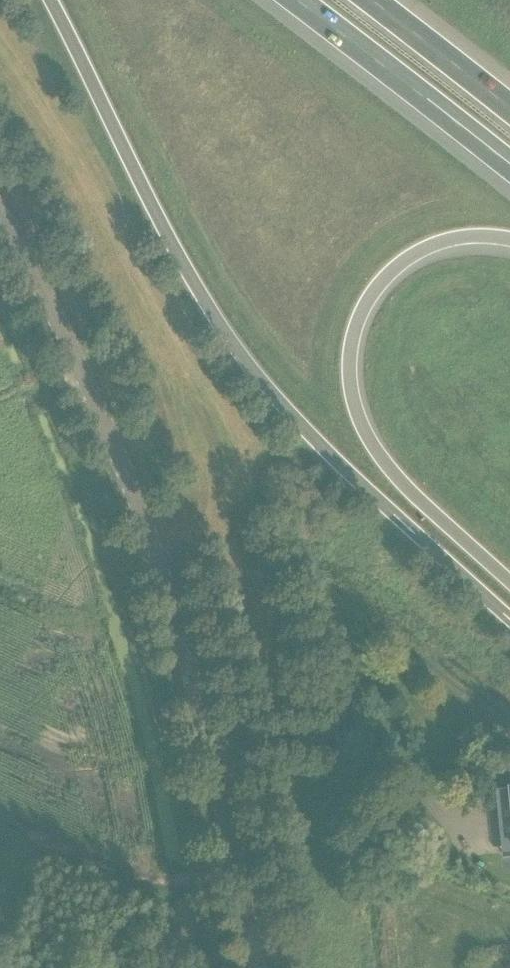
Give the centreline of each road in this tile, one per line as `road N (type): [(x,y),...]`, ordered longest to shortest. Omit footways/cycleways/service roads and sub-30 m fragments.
road 1 (tertiary): [(258,967),(165,587),(98,406),(0,214)]
road 2 (motorway): [(49,0),(183,267),(250,368),(329,455),(509,619)]
road 3 (motorway): [(509,582),(380,458),(360,424),(348,368),(357,319),(399,262),(443,241),(509,239)]
road 4 (motorway): [(298,0),(509,166)]
road 5 (motorway): [(509,109),(367,0)]

